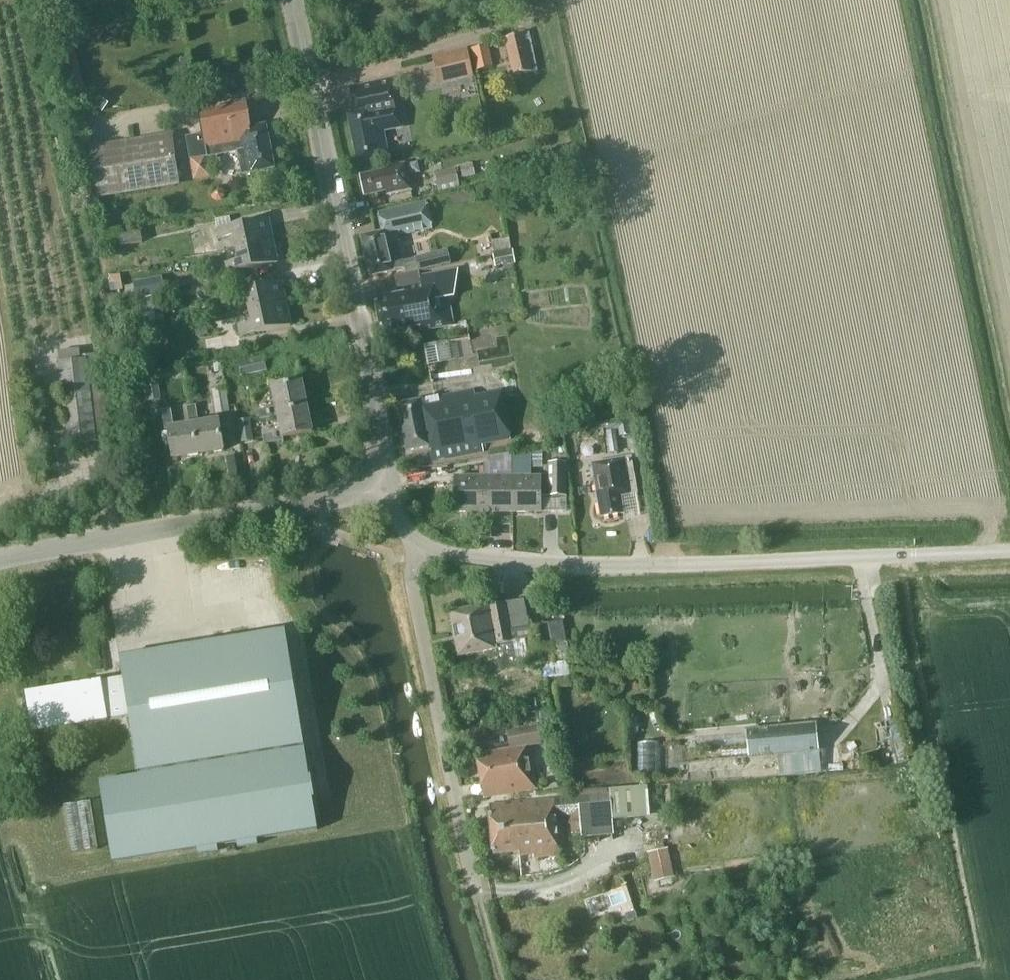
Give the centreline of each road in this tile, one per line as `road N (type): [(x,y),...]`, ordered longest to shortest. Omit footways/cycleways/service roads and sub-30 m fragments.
road 1 (unclassified): [(406,541),(442,560),(543,568),(1009,553)]
road 2 (residential): [(382,494),(342,243),(290,0)]
road 3 (unclassified): [(0,566),(382,494)]
road 4 (residential): [(468,880),(414,630),(406,541)]

